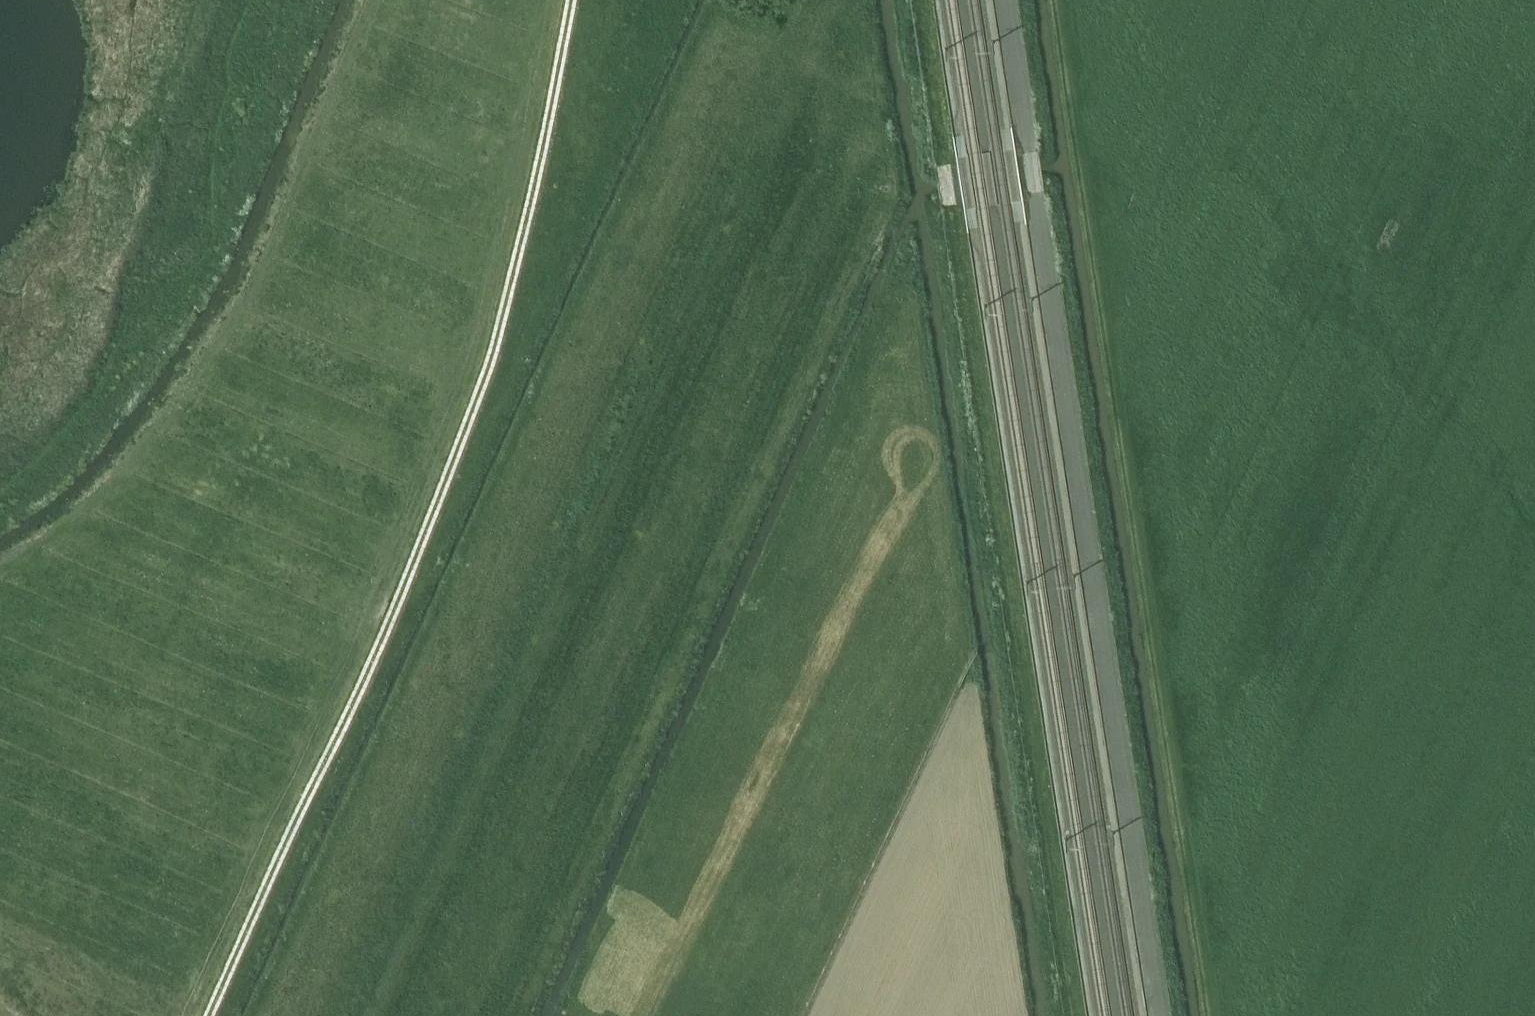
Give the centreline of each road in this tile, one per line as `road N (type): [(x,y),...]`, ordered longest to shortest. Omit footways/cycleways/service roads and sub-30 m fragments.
road 1 (track): [(571,0),(488,367),(377,650),(208,1015)]
road 2 (track): [(1074,1015),(949,206)]
road 3 (track): [(943,165),(918,0)]

